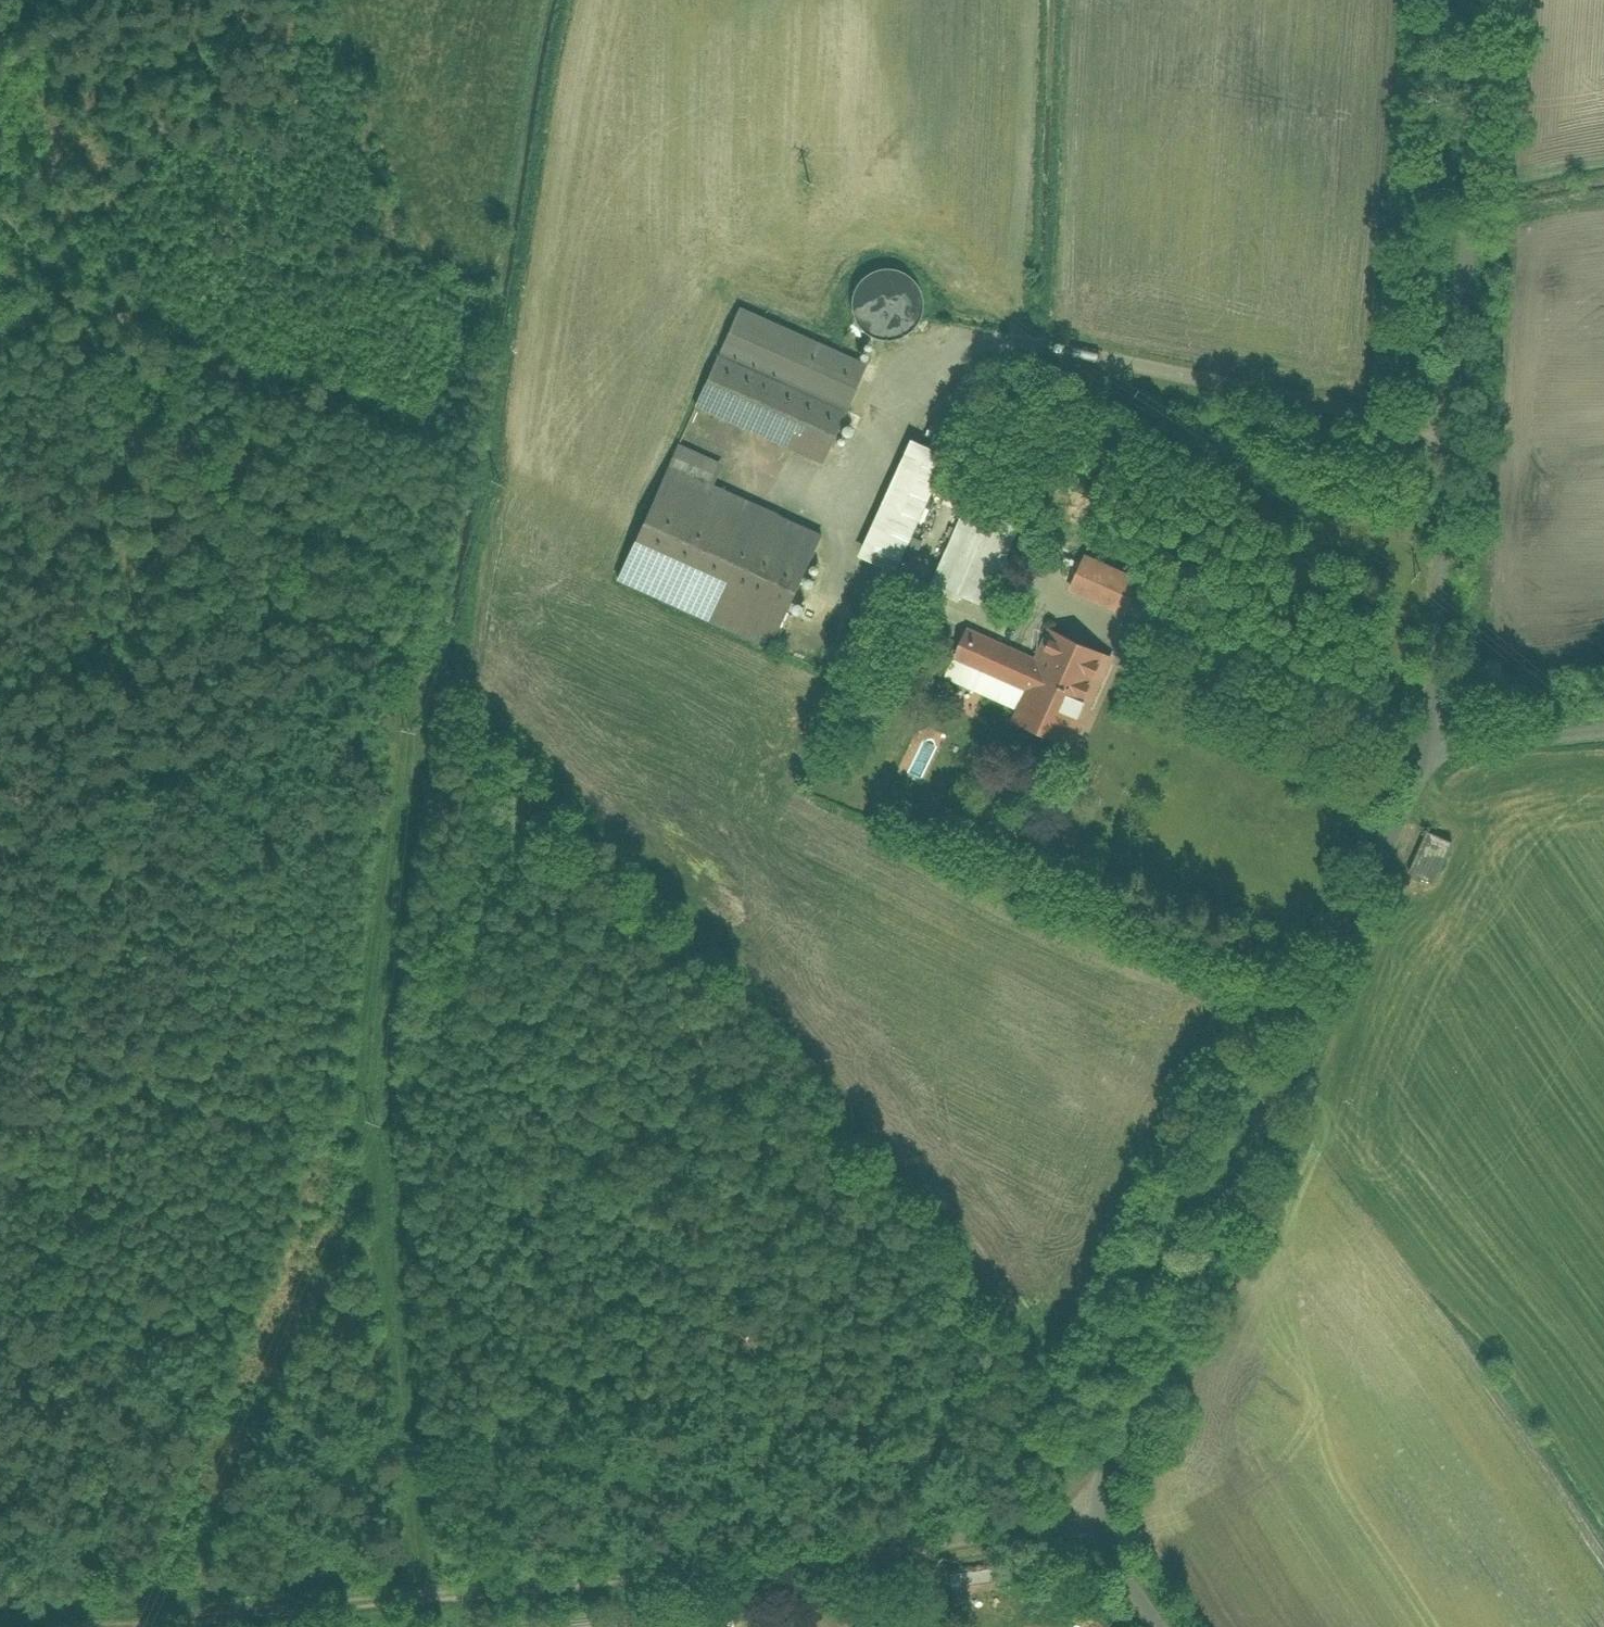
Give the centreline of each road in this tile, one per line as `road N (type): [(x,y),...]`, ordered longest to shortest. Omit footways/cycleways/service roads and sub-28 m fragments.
road 1 (track): [(0,194),(818,1107),(1074,1524)]
road 2 (unclassified): [(1145,1626),(1074,1524),(1433,739)]
road 3 (track): [(128,1626),(1074,1524)]
road 4 (unclassified): [(1433,739),(1491,0)]
road 5 (unclassified): [(1433,739),(1603,719)]

